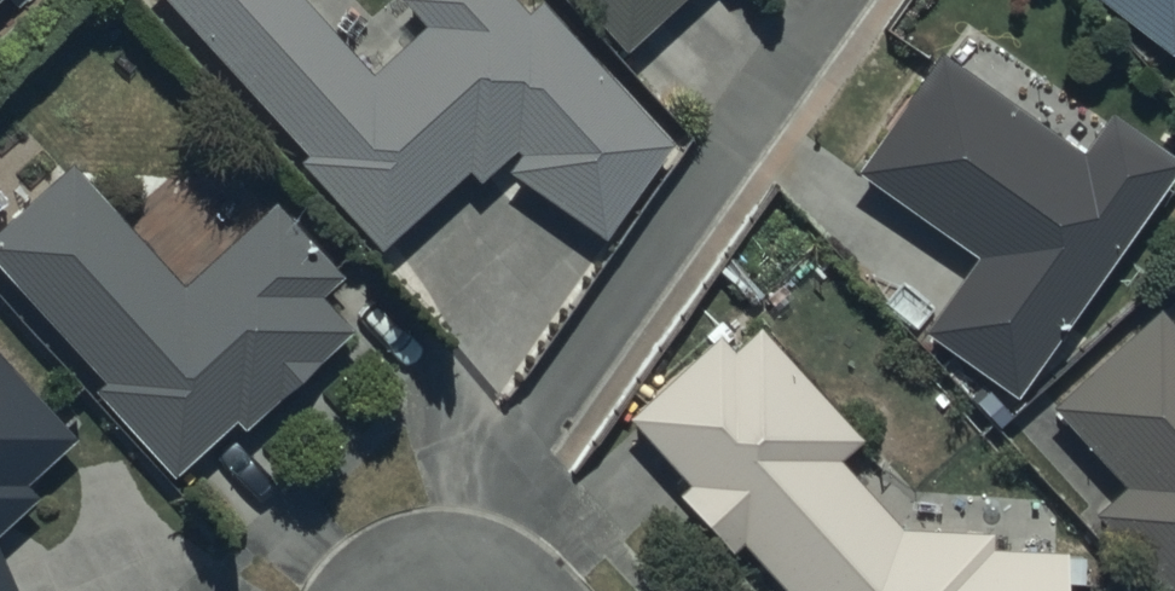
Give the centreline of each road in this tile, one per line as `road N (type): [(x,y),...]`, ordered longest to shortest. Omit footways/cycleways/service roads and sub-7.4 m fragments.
road 1 (residential): [(470,590),(520,444),(833,0)]

